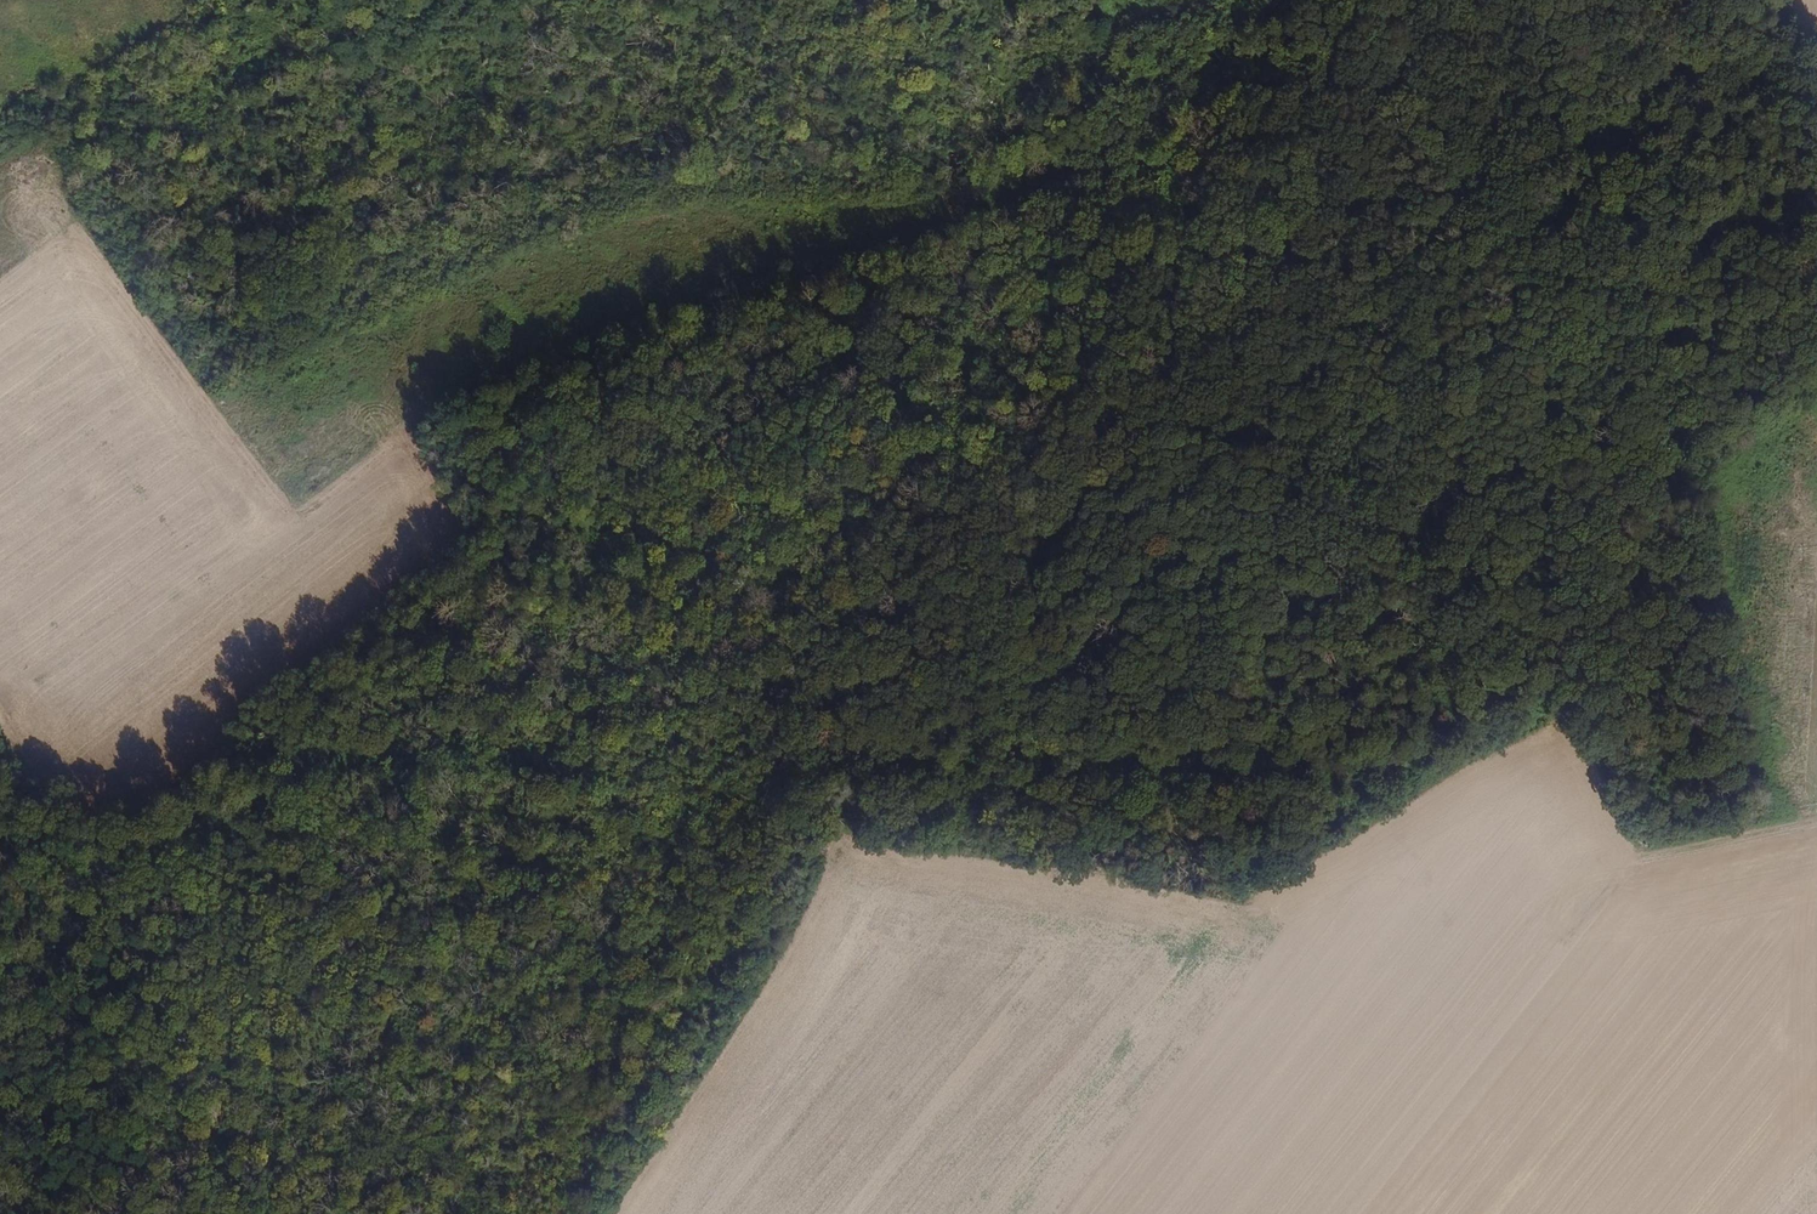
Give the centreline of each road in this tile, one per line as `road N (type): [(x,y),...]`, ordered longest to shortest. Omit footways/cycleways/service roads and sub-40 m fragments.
road 1 (track): [(0,695),(323,492),(401,419),(452,390),(507,361),(1013,197),(1141,122),(1221,44),(1285,0)]
road 2 (track): [(1816,820),(1635,857)]

